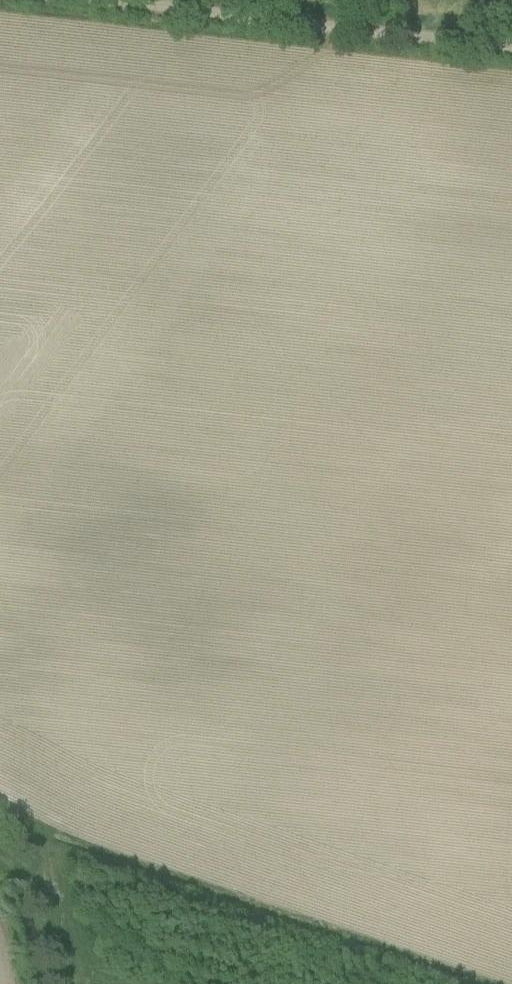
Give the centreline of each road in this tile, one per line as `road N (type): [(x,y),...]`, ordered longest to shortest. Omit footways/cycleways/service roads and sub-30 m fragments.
road 1 (track): [(106,0),(511,48)]

